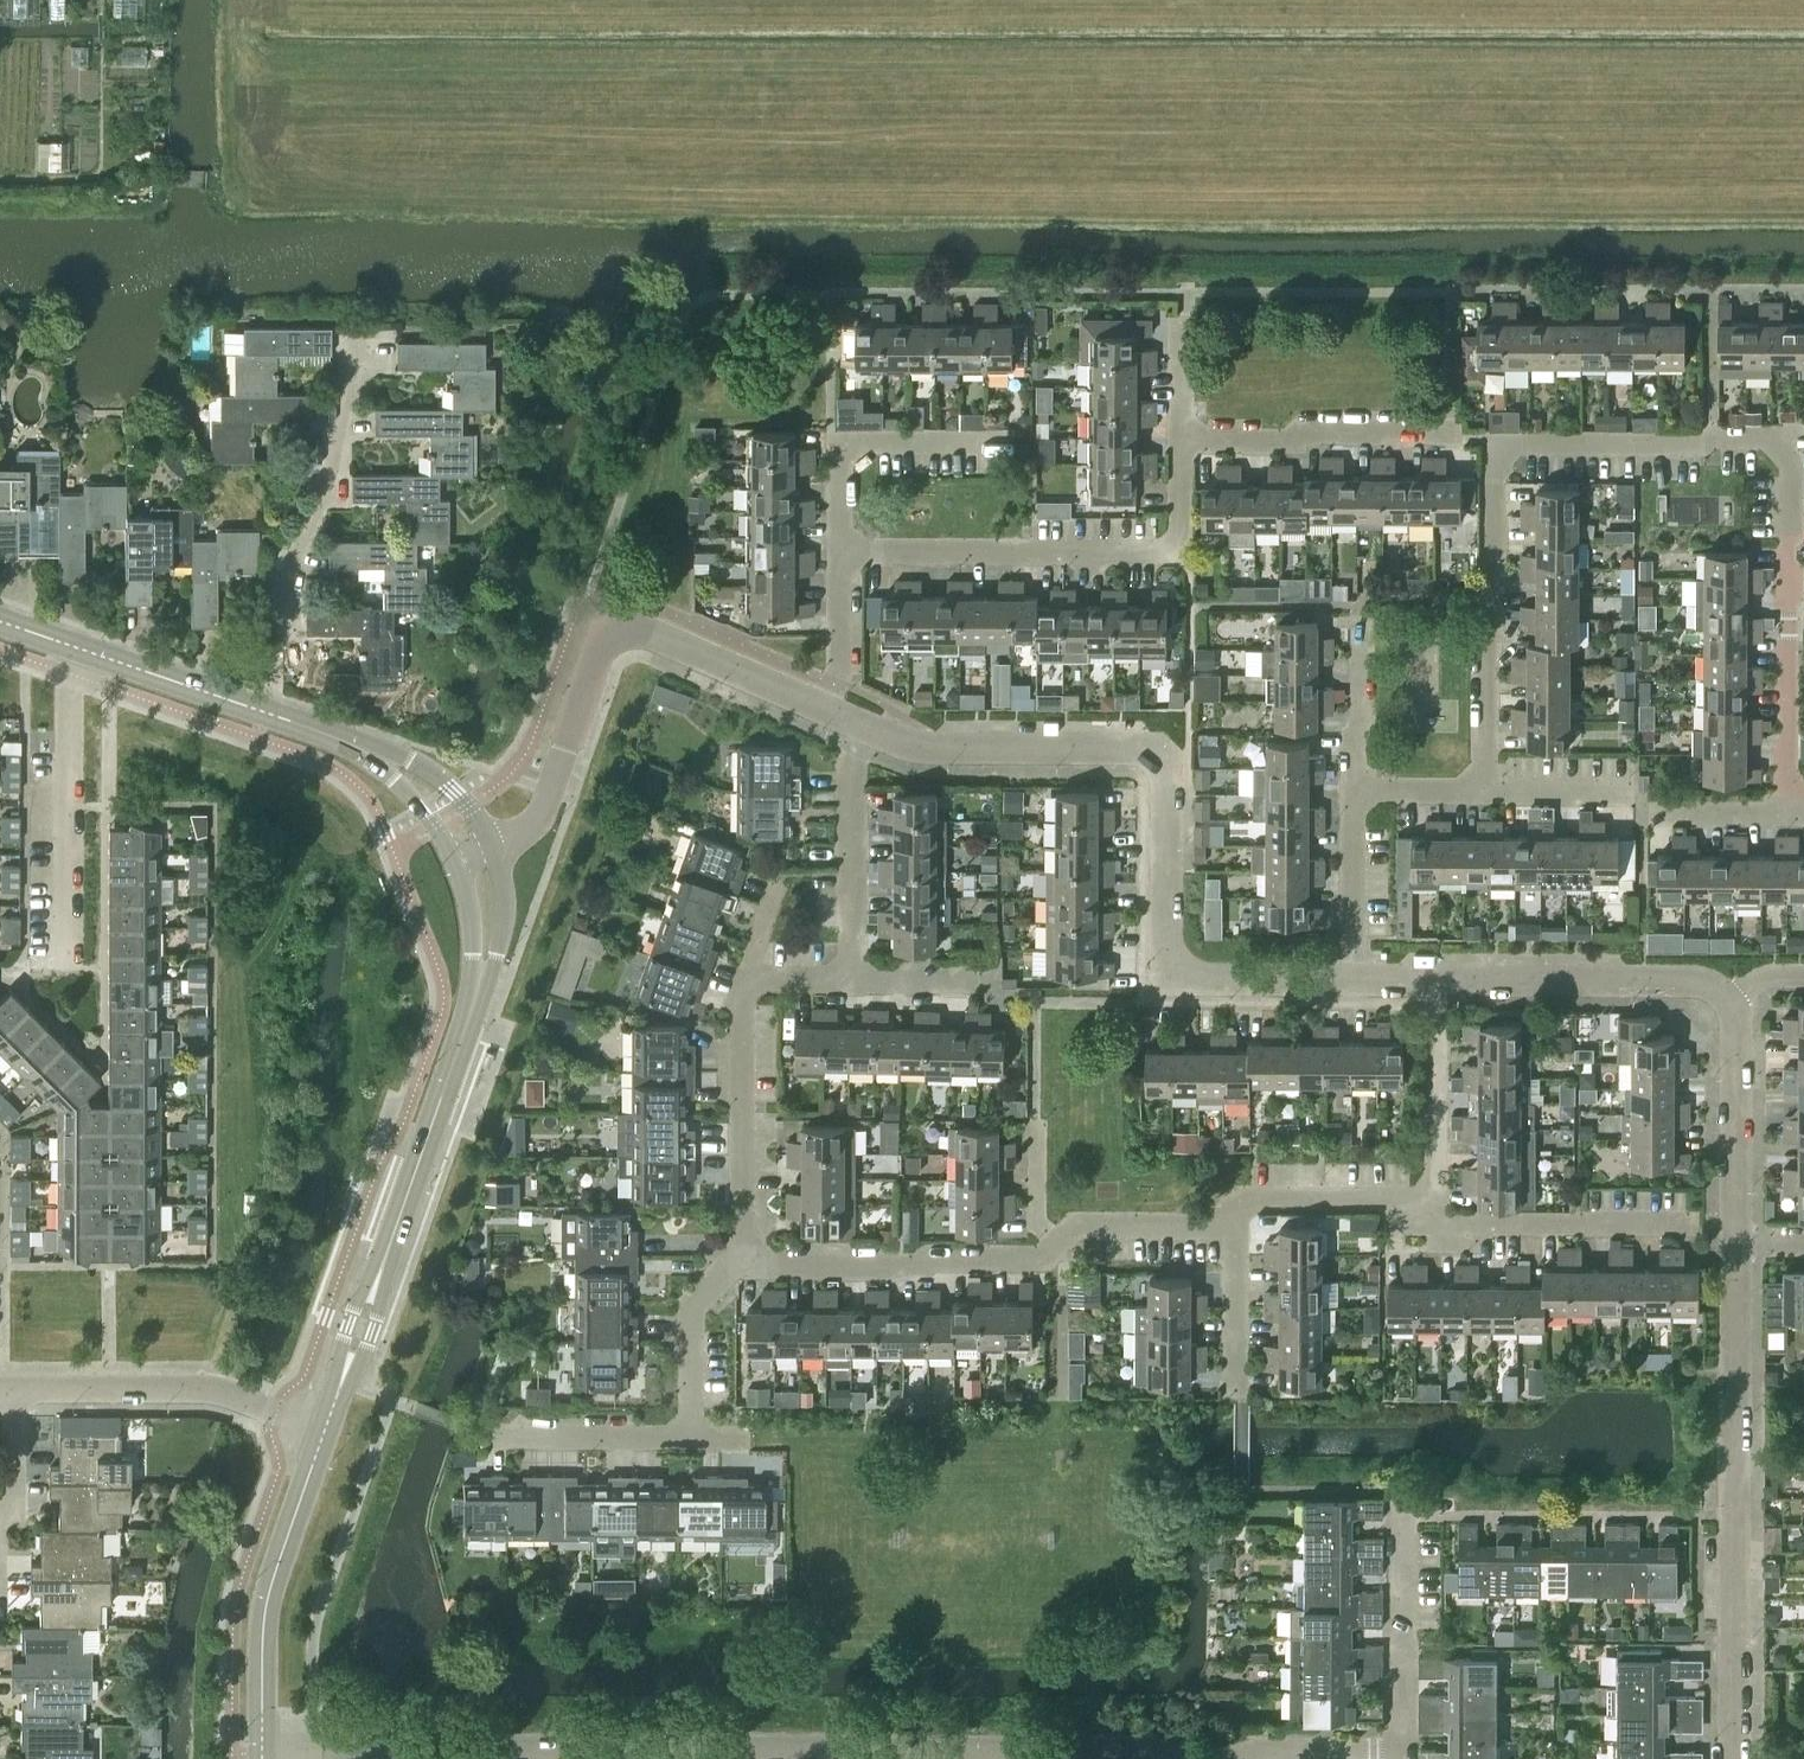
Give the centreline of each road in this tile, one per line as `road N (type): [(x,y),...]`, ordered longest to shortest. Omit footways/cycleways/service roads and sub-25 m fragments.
road 1 (residential): [(1352,977),(1189,976),(1174,964),(1175,780),(1146,753),(919,750),(862,727)]
road 2 (residential): [(1487,792),(1500,465),(1526,449),(1695,451),(1734,440),(1771,444),(1790,455)]
road 3 (residential): [(261,1755),(881,1757)]
road 4 (tertiary): [(323,1430),(478,982),(484,906),(474,853)]
road 5 (residential): [(1735,1758),(1737,1244)]
road 6 (residential): [(820,710),(651,635),(623,635),(597,661),(536,819),(474,853)]
road 7 (residential): [(840,553),(1156,555),(1173,549),(1179,534),(1179,438)]
road 8 (residential): [(501,1439),(689,1438),(692,1307),(741,1261)]
road 9 (residential): [(264,711),(279,610),(366,344)]
road 10 (residential): [(1791,814),(1790,455)]
road 11 (tertiary): [(261,1755),(260,1626),(323,1430)]
road 12 (residential): [(11,1388),(210,1388),(323,1430)]
road 13 (residential): [(741,1261),(1040,1258),(1053,1245)]
road 14 (residential): [(1729,997),(1687,976),(1437,977)]
road 15 (residential): [(1179,438),(1470,440)]
road 16 (residential): [(741,1261),(737,1004),(753,976)]
road 17 (residential): [(881,1757),(1164,1758)]
road 18 (tertiary): [(264,711),(0,625)]
road 19 (tertiary): [(474,853),(451,813),(413,781),(264,711)]
road 20 (residential): [(840,553),(840,443),(988,446)]
road 21 (residential): [(849,975),(846,768),(862,727)]
road 22 (residential): [(1737,1244),(1739,1032),(1729,997)]
road 23 (residential): [(1438,1221),(1437,977)]
road 24 (residential): [(1410,1755),(1413,1512)]
road 25 (residential): [(1438,1221),(1677,1221)]
road 26 (residential): [(1234,1221),(1254,1198),(1393,1199),(1438,1221)]
road 27 (residential): [(1053,1245),(1077,1223),(1234,1221)]
road 28 (residential): [(1352,977),(1358,793)]
road 29 (residential): [(1410,1755),(1231,1758)]
road 30 (residential): [(1358,793),(1359,620)]
road 31 (residential): [(1234,1221),(1235,1385)]
road 32 (residential): [(820,710),(840,673),(840,553)]
road 33 (residential): [(1487,792),(1632,794)]
road 34 (residential): [(0,1520),(12,1500),(11,1388)]
road 35 (residential): [(849,975),(982,984)]
road 36 (residential): [(1034,1118),(1034,1217),(1053,1245)]
road 37 (residential): [(1358,793),(1487,792)]
road 38 (residential): [(1664,815),(1791,814)]

